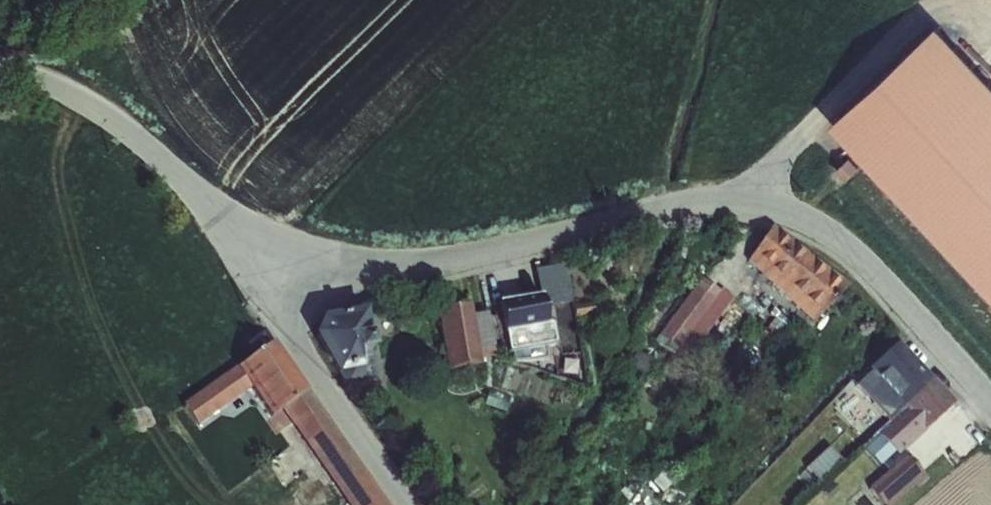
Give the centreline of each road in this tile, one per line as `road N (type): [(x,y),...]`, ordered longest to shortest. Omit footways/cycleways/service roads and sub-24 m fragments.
road 1 (tertiary): [(251,248),(450,253),(729,192),(796,211),(862,258),(990,400)]
road 2 (tertiary): [(0,59),(74,82),(251,248)]
road 3 (residential): [(251,248),(271,332),(392,504)]

